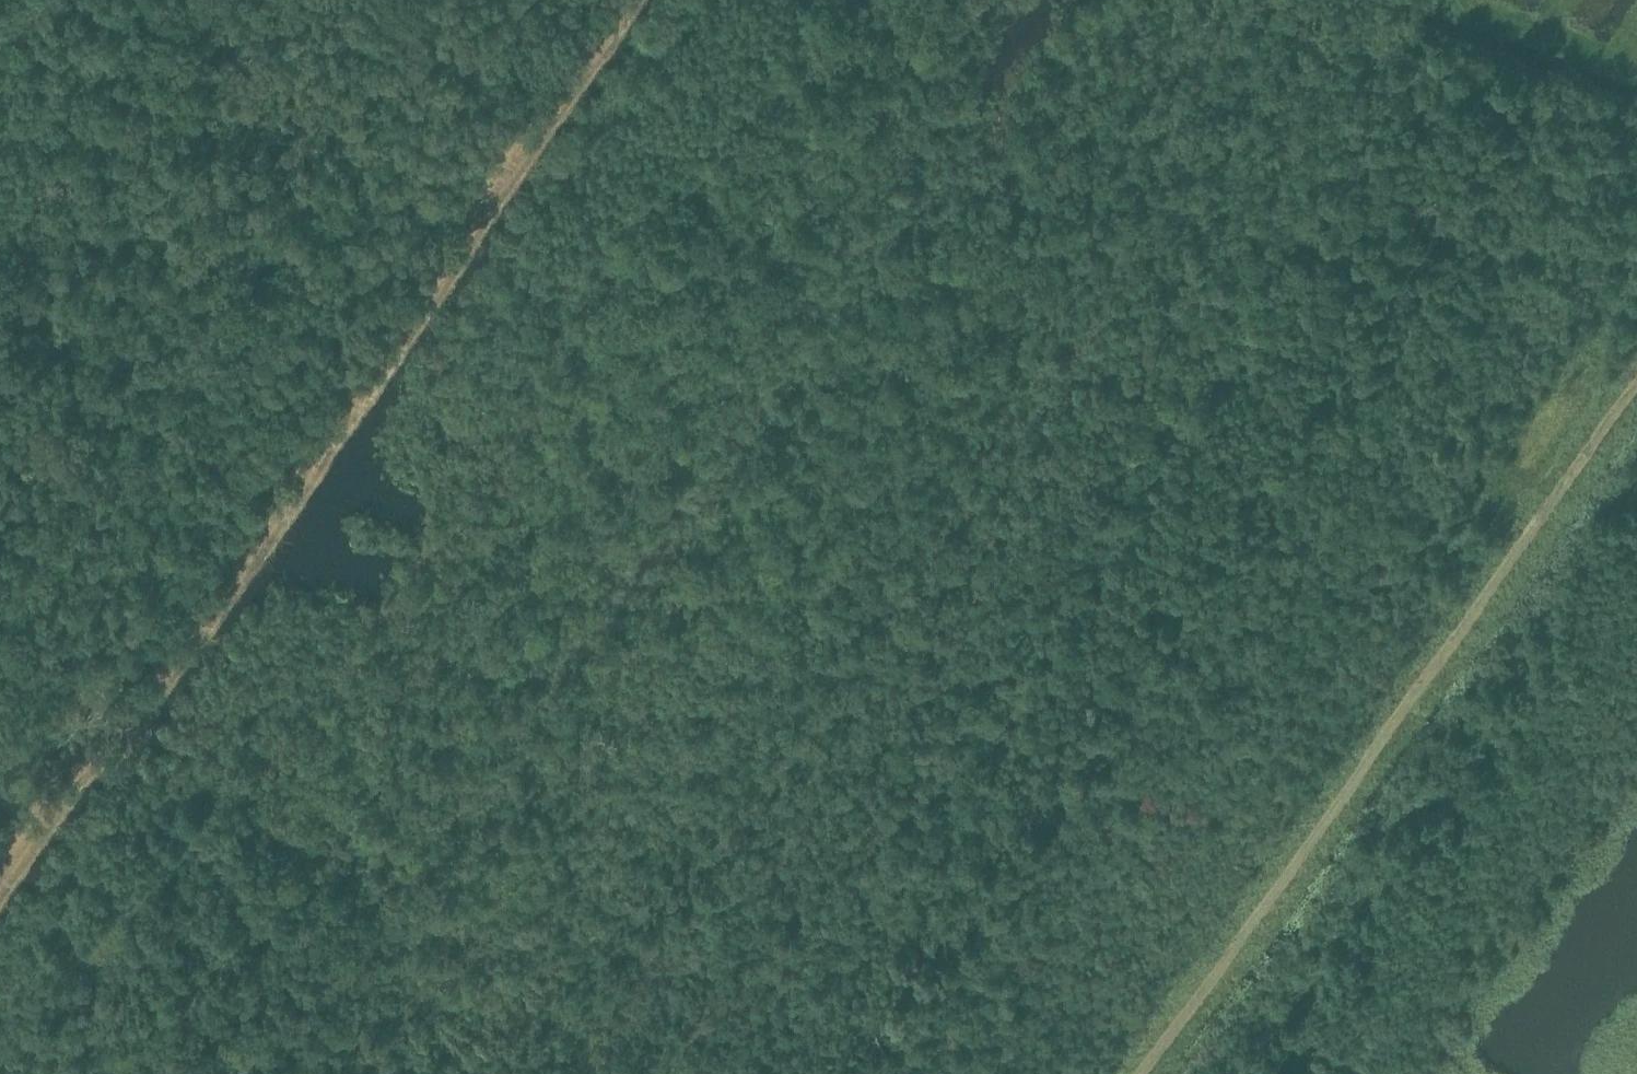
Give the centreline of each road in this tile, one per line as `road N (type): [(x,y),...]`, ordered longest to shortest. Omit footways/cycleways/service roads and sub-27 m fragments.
road 1 (track): [(1636,392),(1148,1073)]

